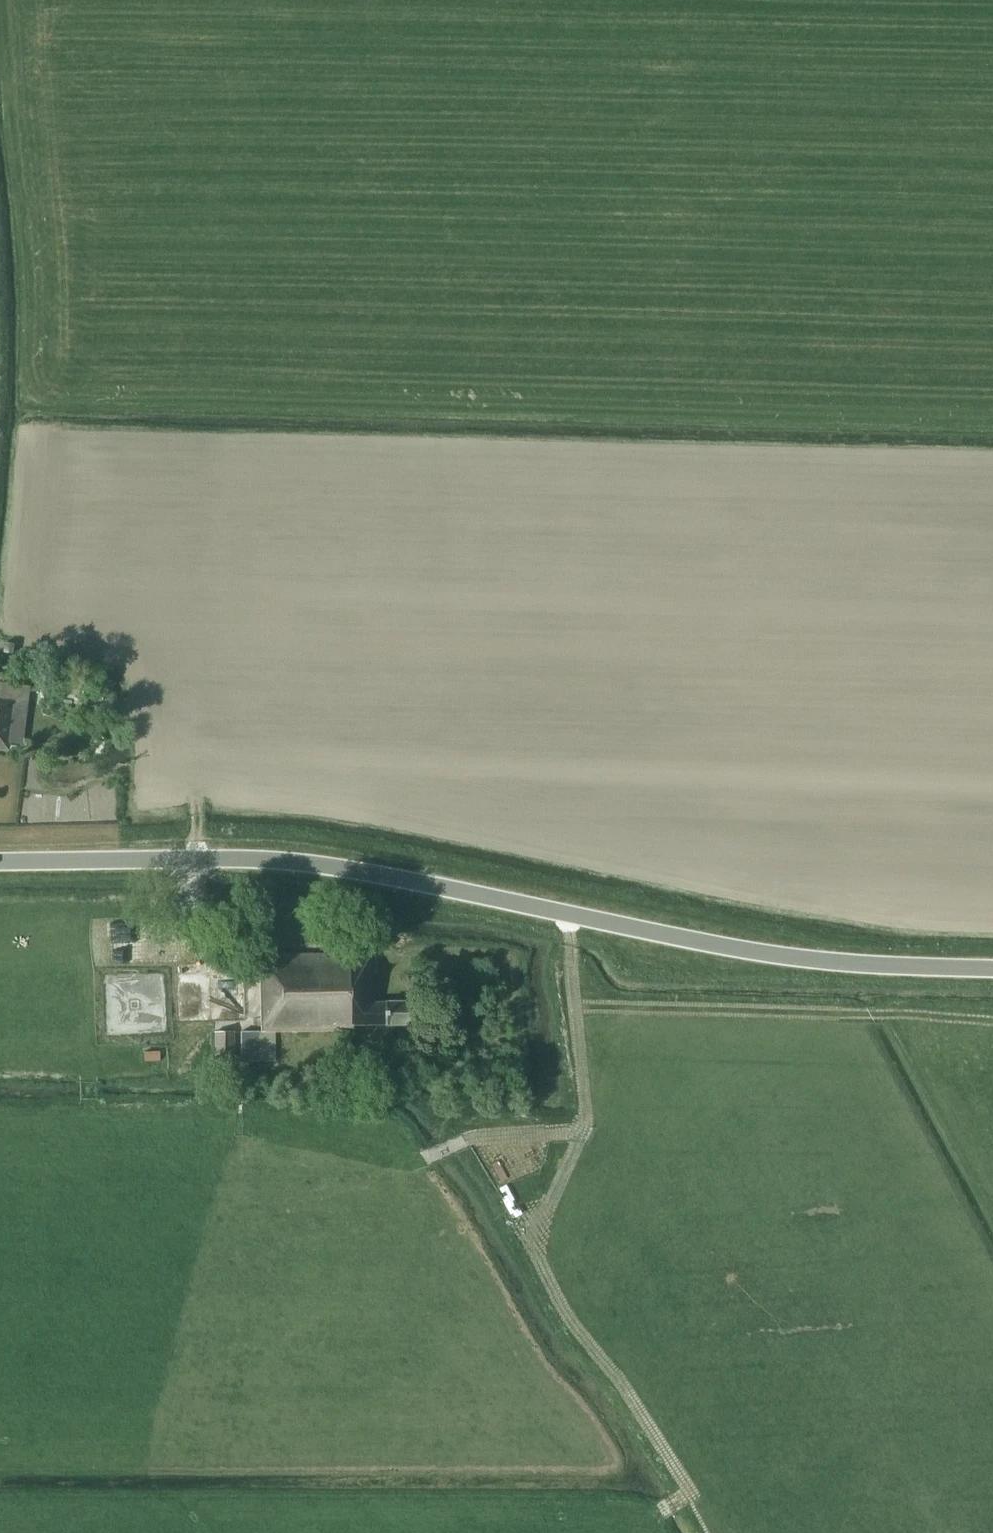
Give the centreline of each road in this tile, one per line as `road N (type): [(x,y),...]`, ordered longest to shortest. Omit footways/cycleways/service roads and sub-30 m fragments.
road 1 (tertiary): [(992,968),(782,955),(303,861),(0,862)]
road 2 (track): [(692,1495),(565,1312),(536,1255),(536,1231),(584,1119),(569,914)]
road 3 (track): [(574,1007),(992,1021)]
road 4 (track): [(424,1160),(483,1137),(580,1132)]

